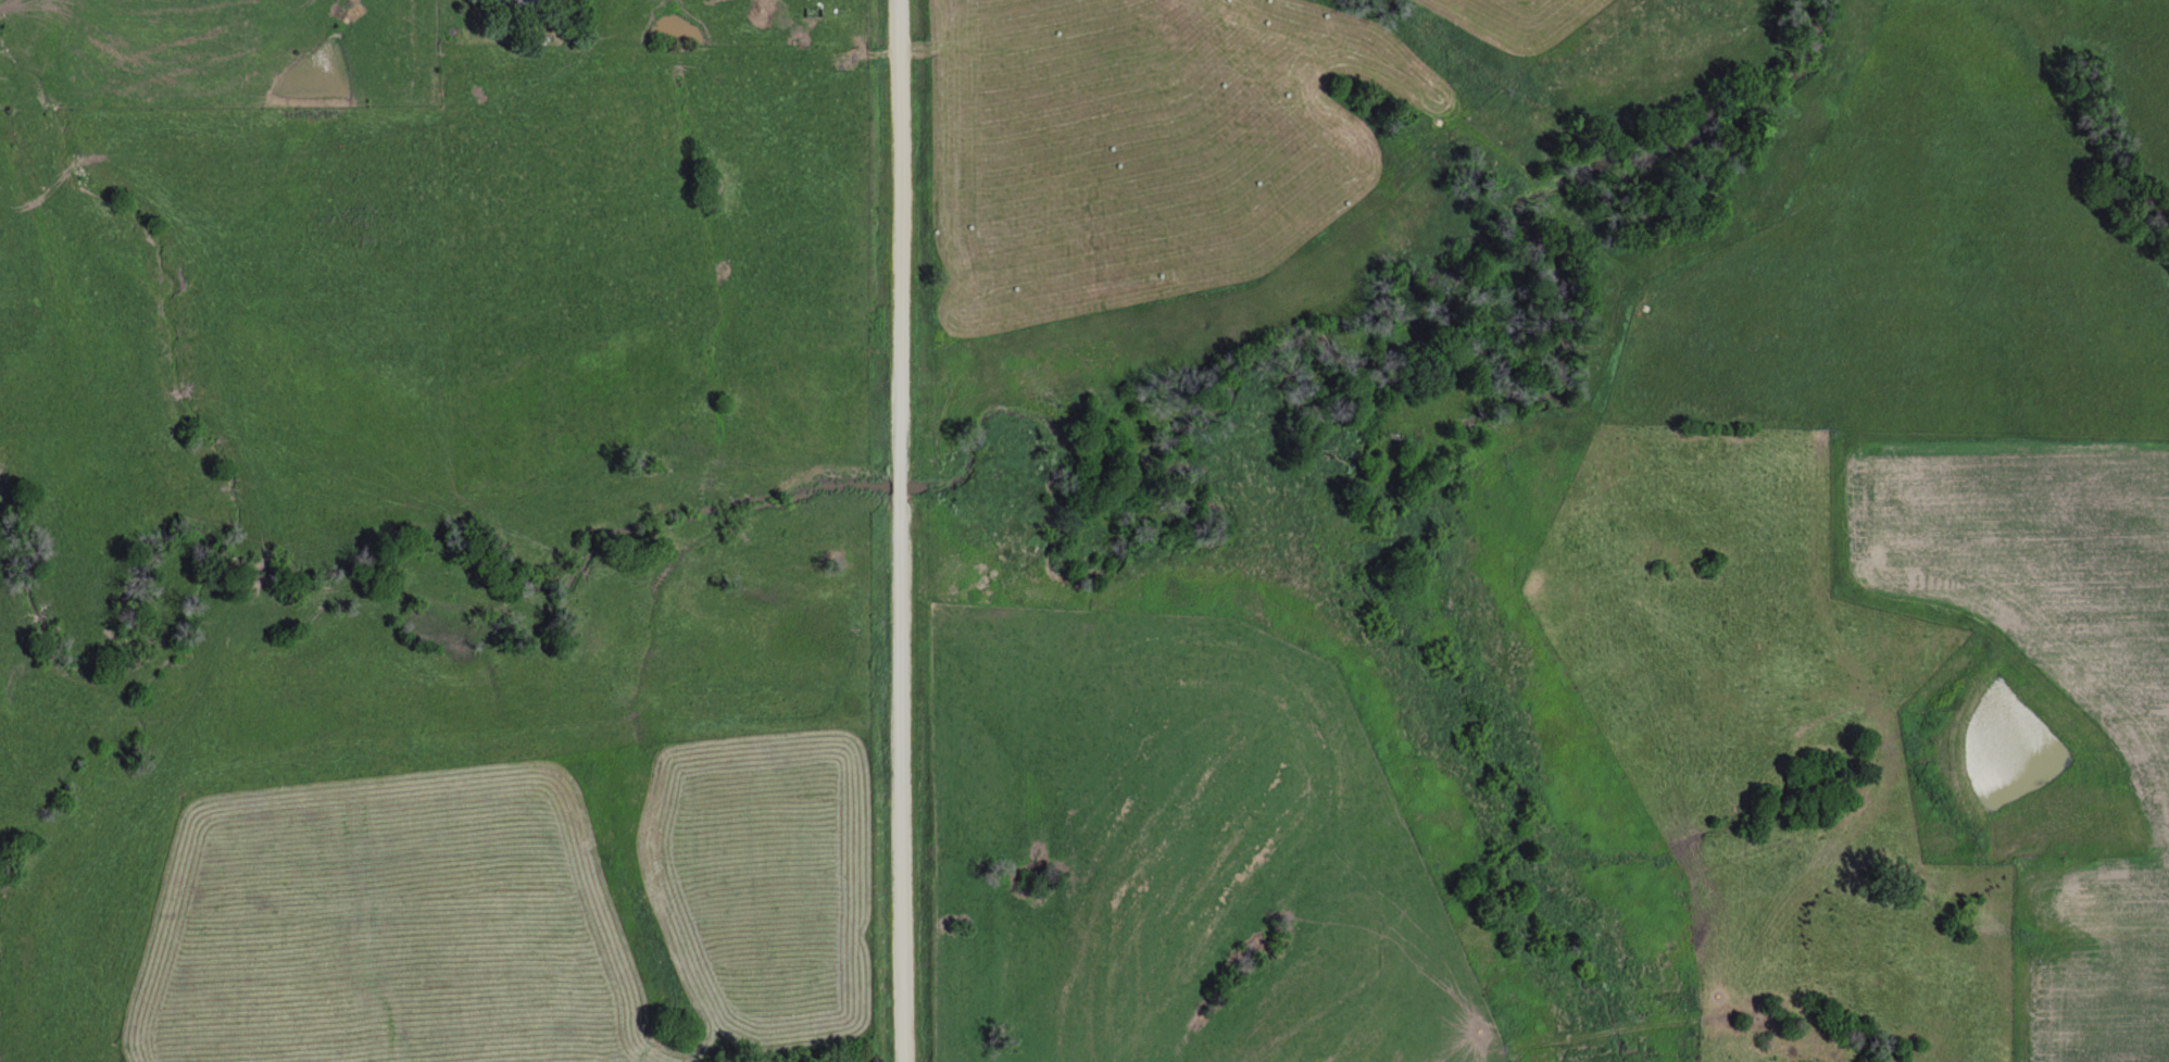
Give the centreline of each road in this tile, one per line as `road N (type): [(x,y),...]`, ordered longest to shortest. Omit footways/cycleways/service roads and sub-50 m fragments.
road 1 (residential): [(903,1061),(895,0)]

